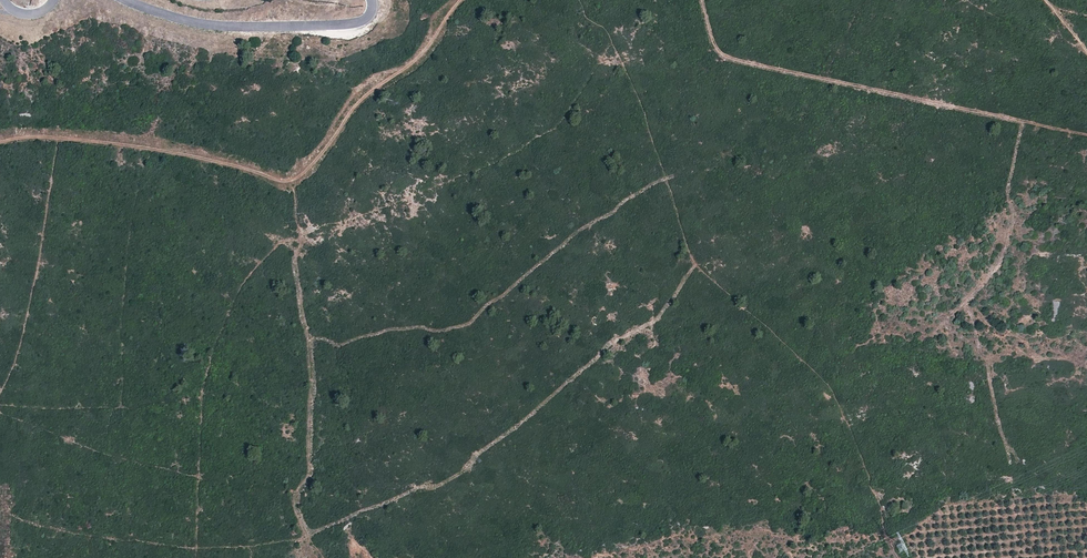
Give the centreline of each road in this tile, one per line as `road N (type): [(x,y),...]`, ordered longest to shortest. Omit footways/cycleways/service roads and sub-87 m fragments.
road 1 (track): [(459,0),(425,47),(296,179),(282,181),(132,140),(24,134),(0,142)]
road 2 (track): [(703,0),(727,58),(1086,135)]

